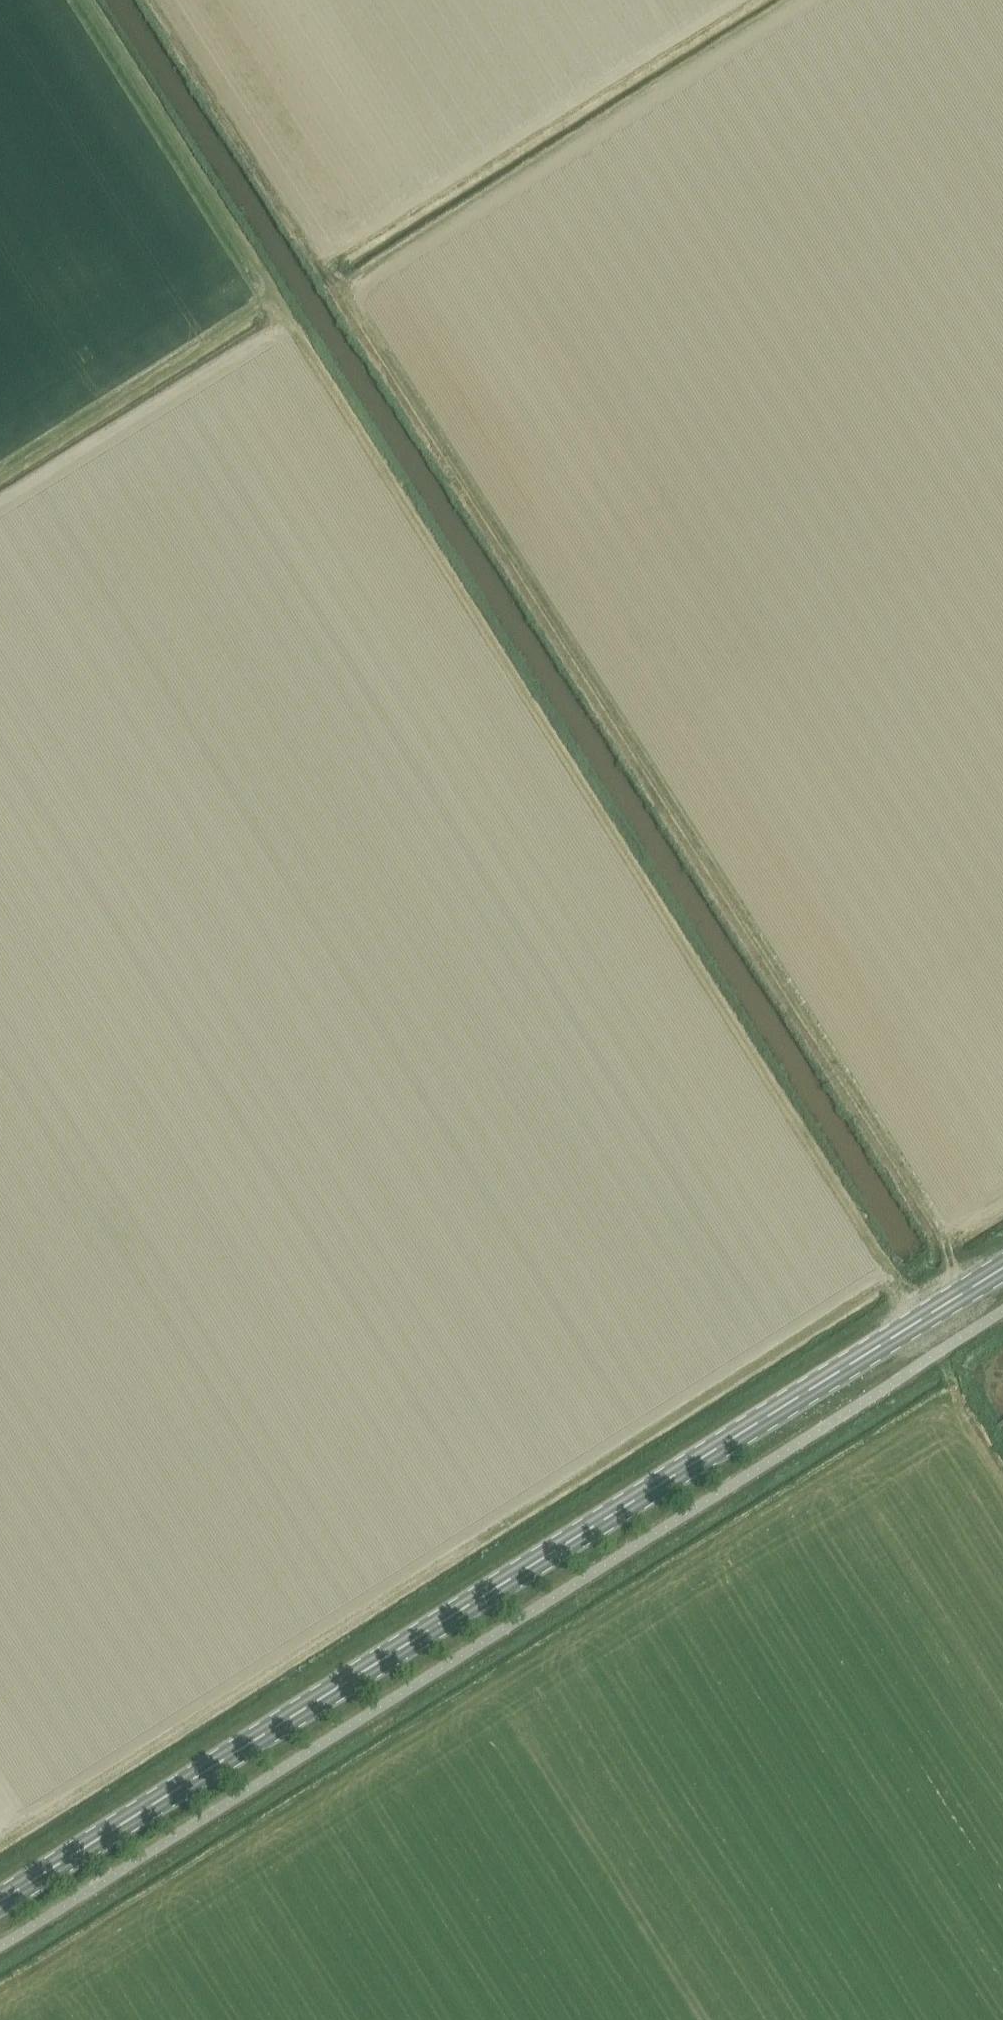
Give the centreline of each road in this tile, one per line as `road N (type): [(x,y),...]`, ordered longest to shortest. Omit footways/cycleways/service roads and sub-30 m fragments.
road 1 (secondary): [(0,1901),(1002,1268)]

